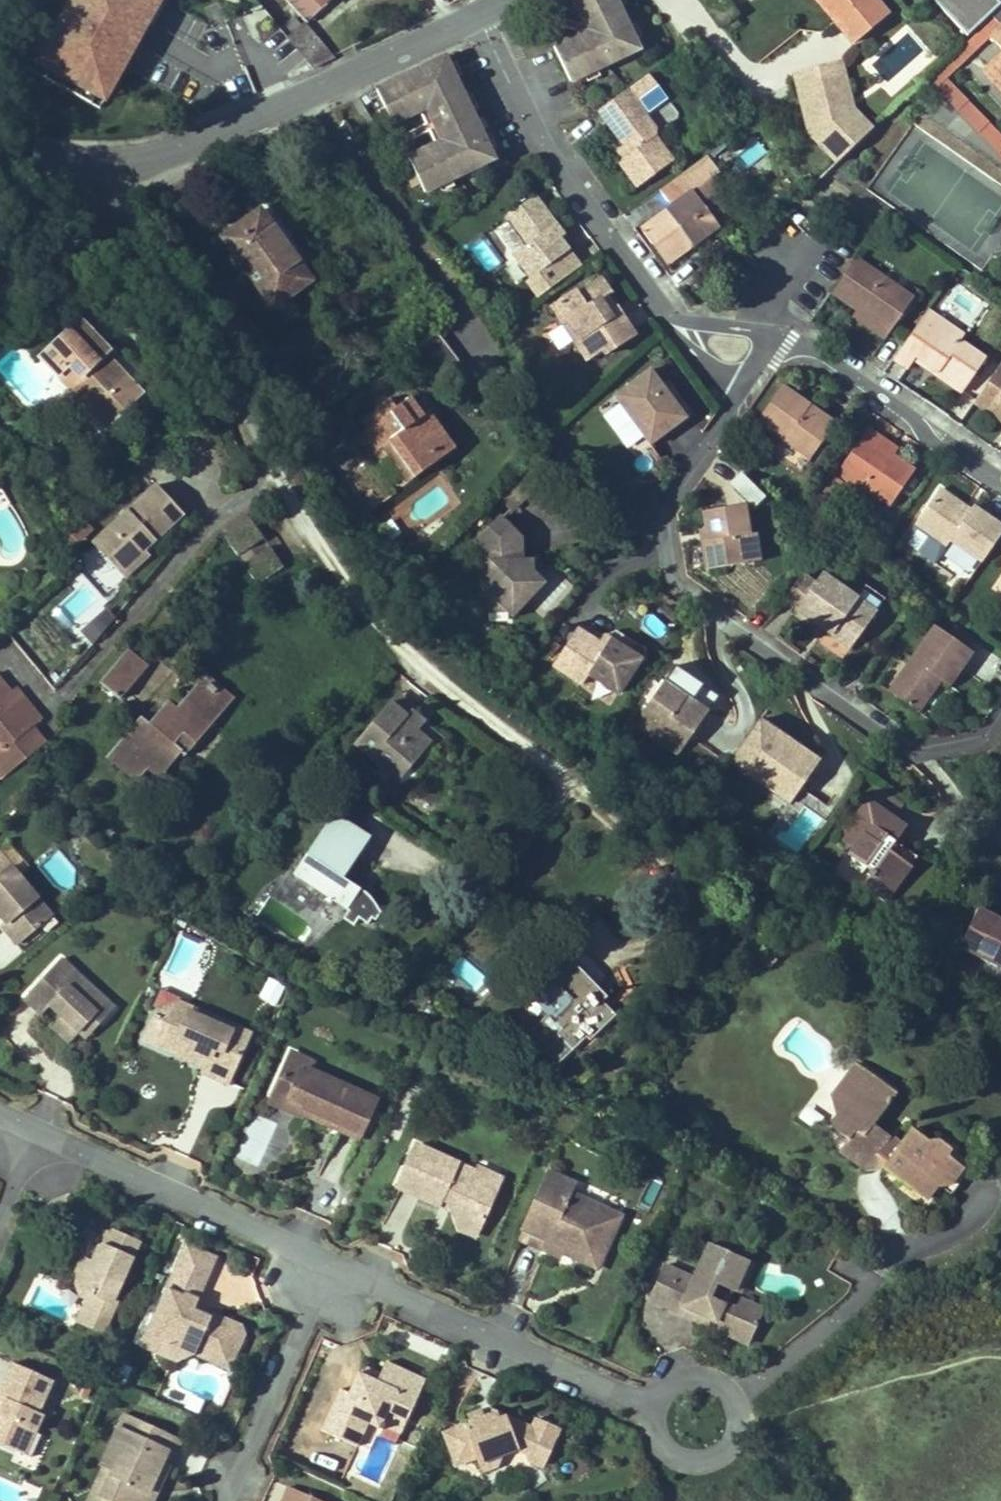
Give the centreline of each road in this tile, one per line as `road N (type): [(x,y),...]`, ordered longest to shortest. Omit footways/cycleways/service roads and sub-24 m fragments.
road 1 (residential): [(115,164),(130,231),(205,334),(295,509),(423,671),(565,787)]
road 2 (residential): [(741,386),(662,507),(676,572),(901,740),(978,725),(1000,703)]
road 3 (tertiary): [(479,16),(209,138),(115,164)]
road 4 (residential): [(479,16),(546,143),(678,316)]
road 5 (residential): [(653,1409),(332,1263)]
road 6 (residential): [(332,1263),(36,1132)]
road 7 (residential): [(777,333),(817,338),(1000,463)]
road 8 (residential): [(224,1500),(332,1263)]
road 9 (residential): [(653,1409),(655,1442),(665,1455),(696,1466),(726,1451),(734,1437),(733,1407)]

